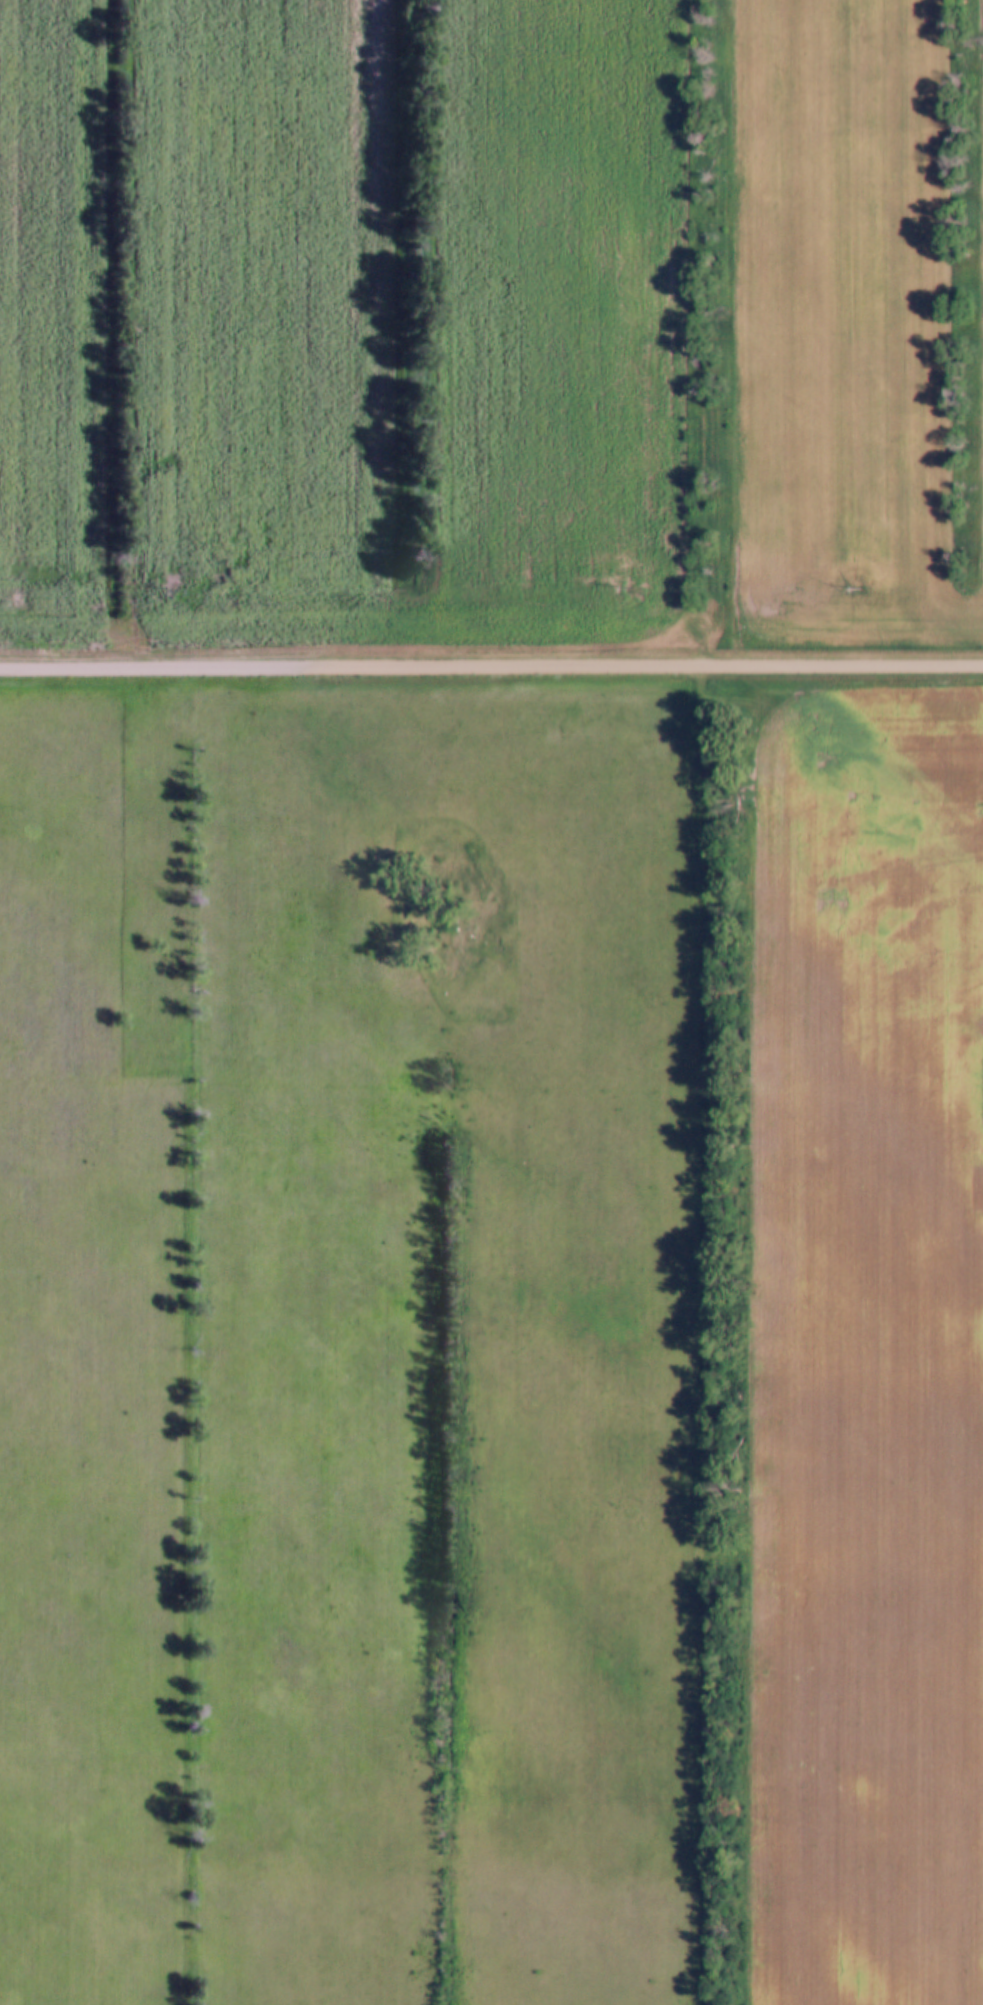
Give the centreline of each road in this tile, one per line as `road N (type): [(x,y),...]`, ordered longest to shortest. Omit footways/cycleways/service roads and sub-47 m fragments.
road 1 (tertiary): [(0,668),(982,667)]

